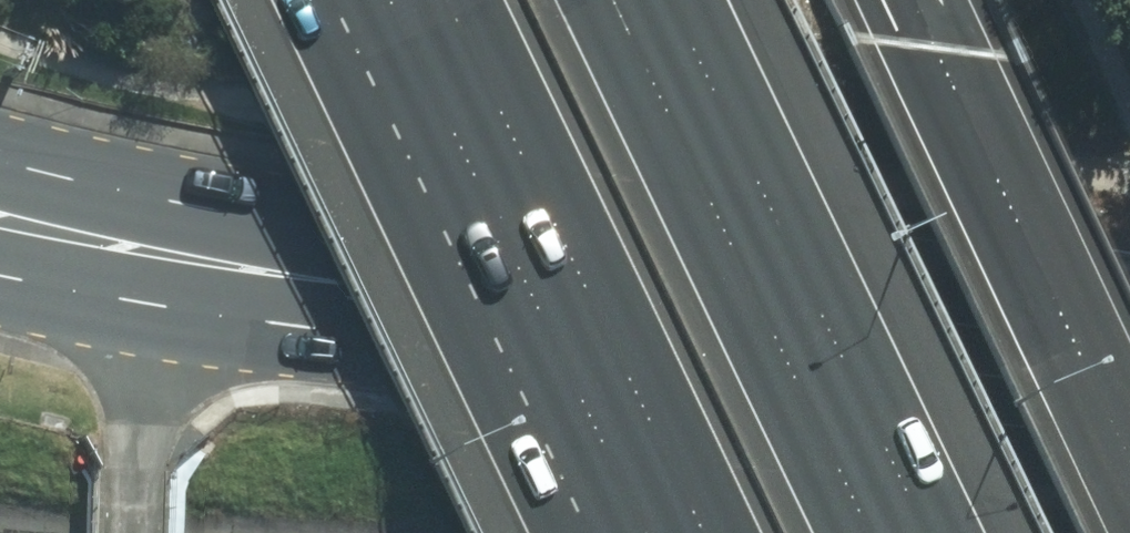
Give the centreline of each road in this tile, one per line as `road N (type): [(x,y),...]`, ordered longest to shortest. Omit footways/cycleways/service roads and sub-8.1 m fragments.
road 1 (primary): [(0,217),(326,278),(1129,374)]
road 2 (motorway): [(611,0),(867,532)]
road 3 (motorway): [(694,532),(440,0)]

